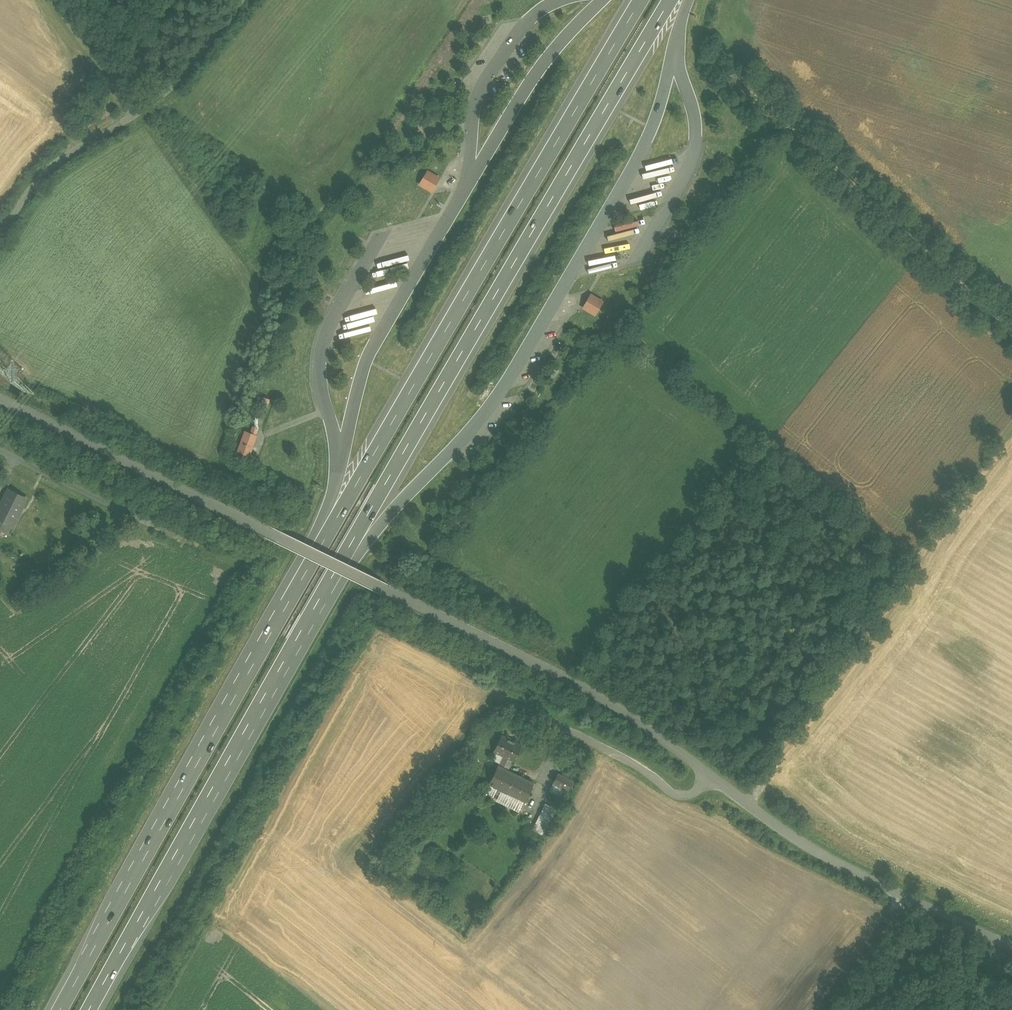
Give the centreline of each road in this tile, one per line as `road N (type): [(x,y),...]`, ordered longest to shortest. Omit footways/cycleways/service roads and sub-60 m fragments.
road 1 (motorway): [(93,1009),(347,555),(673,0)]
road 2 (motorway): [(634,0),(279,607),(55,1009)]
road 3 (unclassified): [(0,399),(523,658),(609,706),(801,845),(1011,950)]
road 4 (unclassified): [(241,0),(177,82),(49,168),(0,235)]
road 5 (track): [(1011,330),(798,129)]

